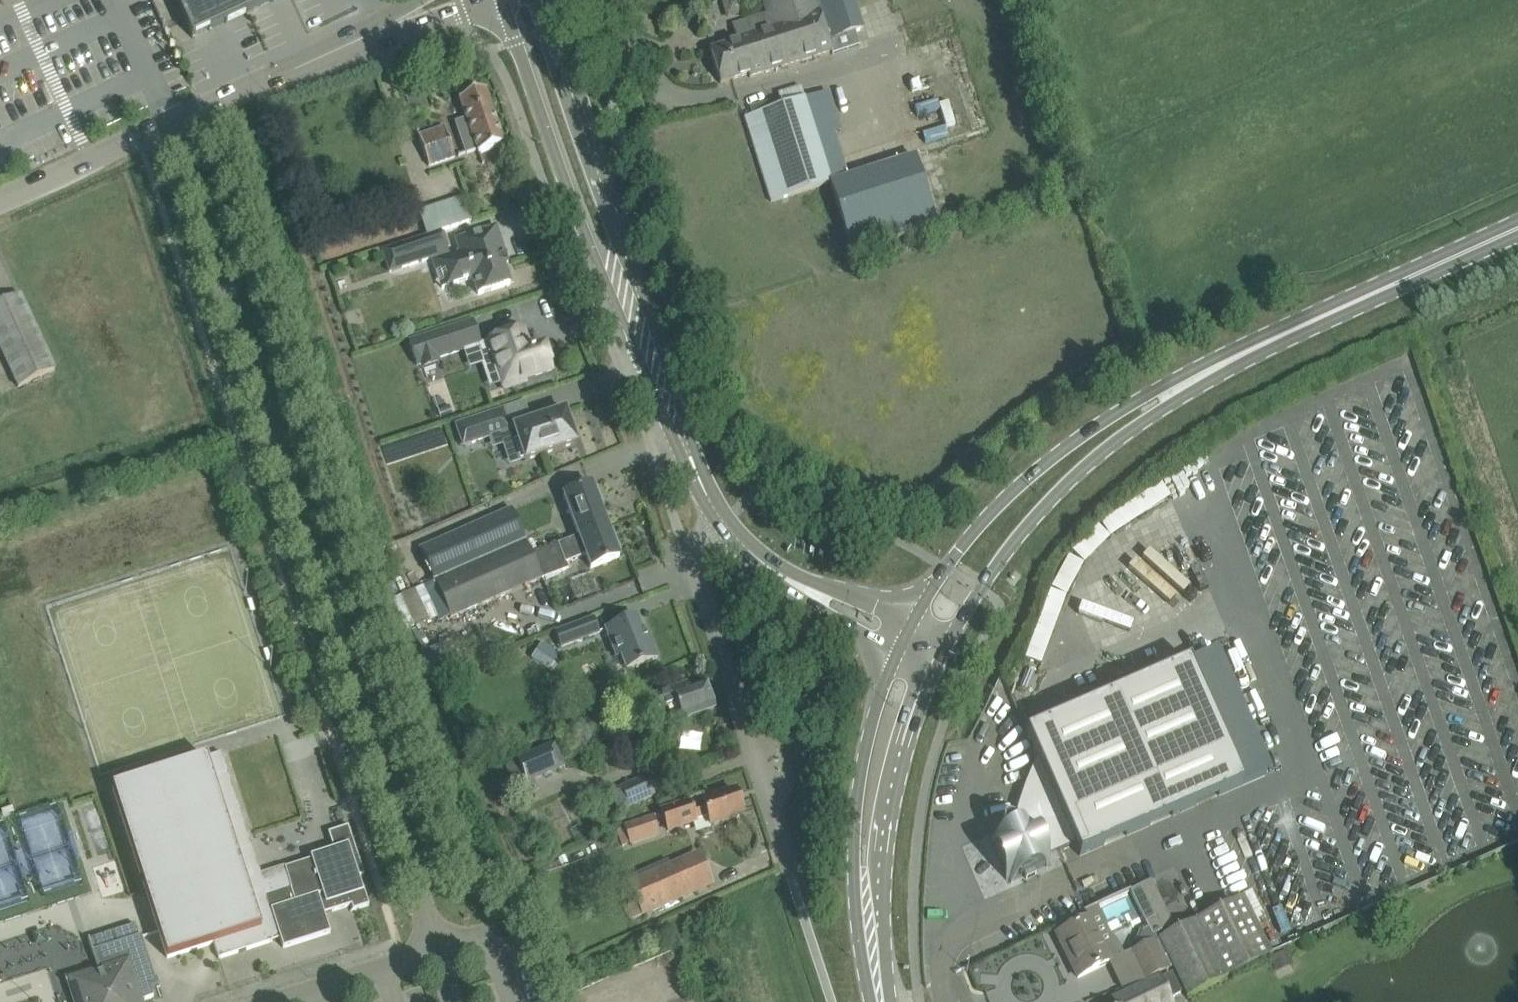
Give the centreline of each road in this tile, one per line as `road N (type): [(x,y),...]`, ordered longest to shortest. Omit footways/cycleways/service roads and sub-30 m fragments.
road 1 (unclassified): [(434,945),(168,124)]
road 2 (secondary): [(1254,347),(1181,373),(1034,471),(958,550),(911,621)]
road 3 (secondary): [(942,655),(980,587),(1063,487),(1123,434),(1254,347)]
road 4 (secondary): [(890,1001),(882,919),(889,832),(916,718),(942,655)]
road 5 (secondary): [(895,654),(876,698),(854,831),(857,952),(868,1001)]
road 6 (secondary): [(618,277),(706,494),(753,553)]
road 7 (secondary): [(505,0),(586,232),(618,277)]
road 8 (secondary): [(1254,347),(1517,228)]
road 9 (secondary): [(618,277),(619,221),(549,0)]
road 10 (unclassified): [(0,202),(168,124)]
road 11 (unclassified): [(168,124),(337,49)]
road 12 (secondary): [(753,553),(895,654)]
road 13 (secondary): [(911,621),(753,553)]
road 14 (unclassified): [(337,49),(493,0)]

